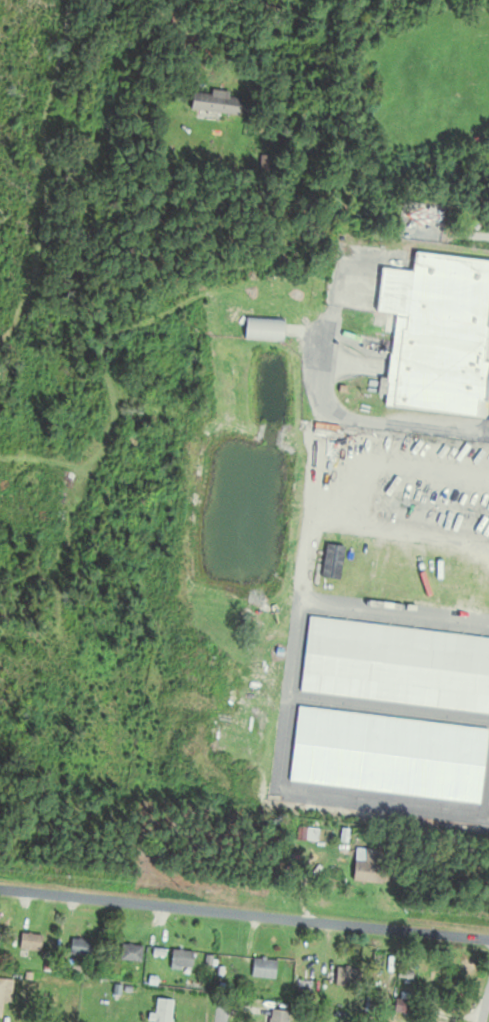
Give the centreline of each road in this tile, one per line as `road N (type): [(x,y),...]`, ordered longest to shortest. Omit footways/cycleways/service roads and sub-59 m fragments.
road 1 (residential): [(488,937),(0,888)]

